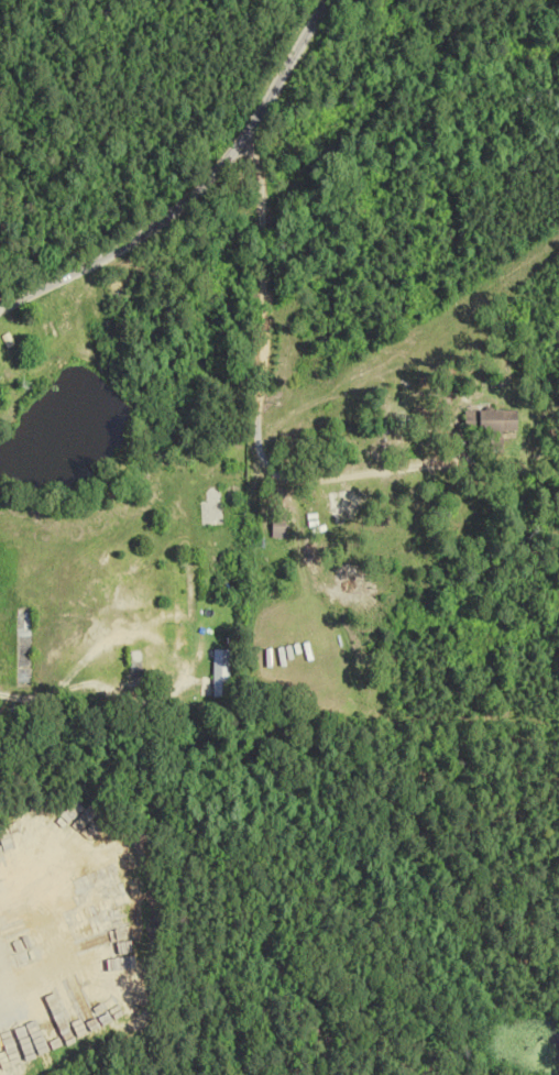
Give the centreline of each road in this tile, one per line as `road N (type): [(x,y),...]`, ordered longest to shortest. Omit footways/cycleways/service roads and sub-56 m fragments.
road 1 (residential): [(325,0),(255,116),(202,182),(124,244),(0,309)]
road 2 (residential): [(161,693),(143,698),(96,684),(18,703),(0,698)]

